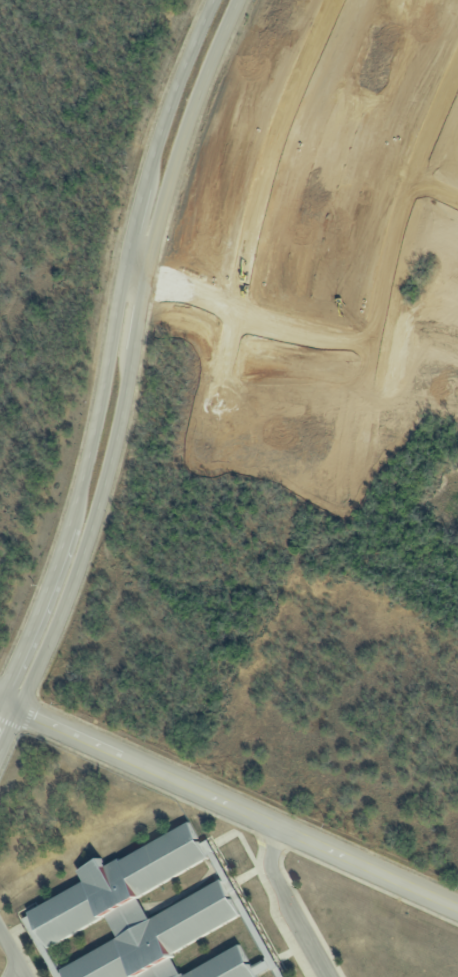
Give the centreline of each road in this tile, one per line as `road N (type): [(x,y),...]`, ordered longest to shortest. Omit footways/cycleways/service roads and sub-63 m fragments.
road 1 (residential): [(0,749),(87,542),(166,188),(237,0)]
road 2 (residential): [(213,0),(145,180),(78,493),(0,694)]
road 3 (residential): [(0,700),(457,908)]
road 4 (residential): [(329,0),(262,166),(218,393)]
road 5 (residential): [(457,64),(394,222),(369,380)]
road 6 (residential): [(146,273),(234,313),(375,340)]

